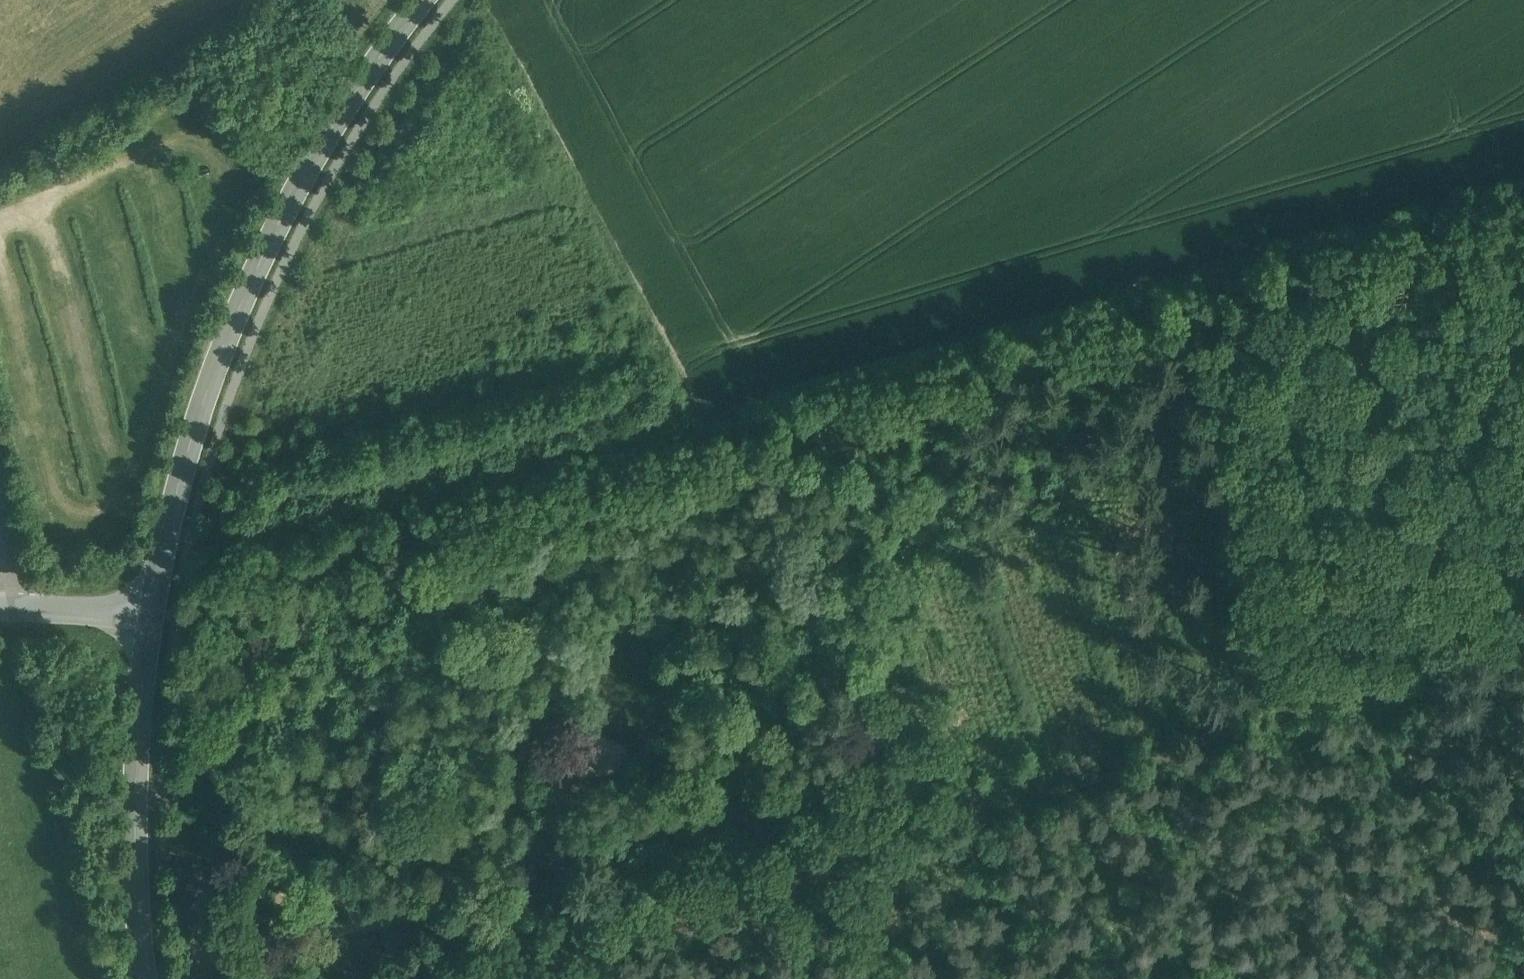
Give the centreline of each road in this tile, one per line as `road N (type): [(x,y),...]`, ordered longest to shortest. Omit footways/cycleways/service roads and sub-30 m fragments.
road 1 (tertiary): [(426,0),(349,98),(268,242),(187,452),(151,606)]
road 2 (tertiary): [(151,606),(137,858),(152,978)]
road 3 (unclassified): [(151,606),(22,605)]
road 4 (track): [(163,931),(216,919),(208,850)]

